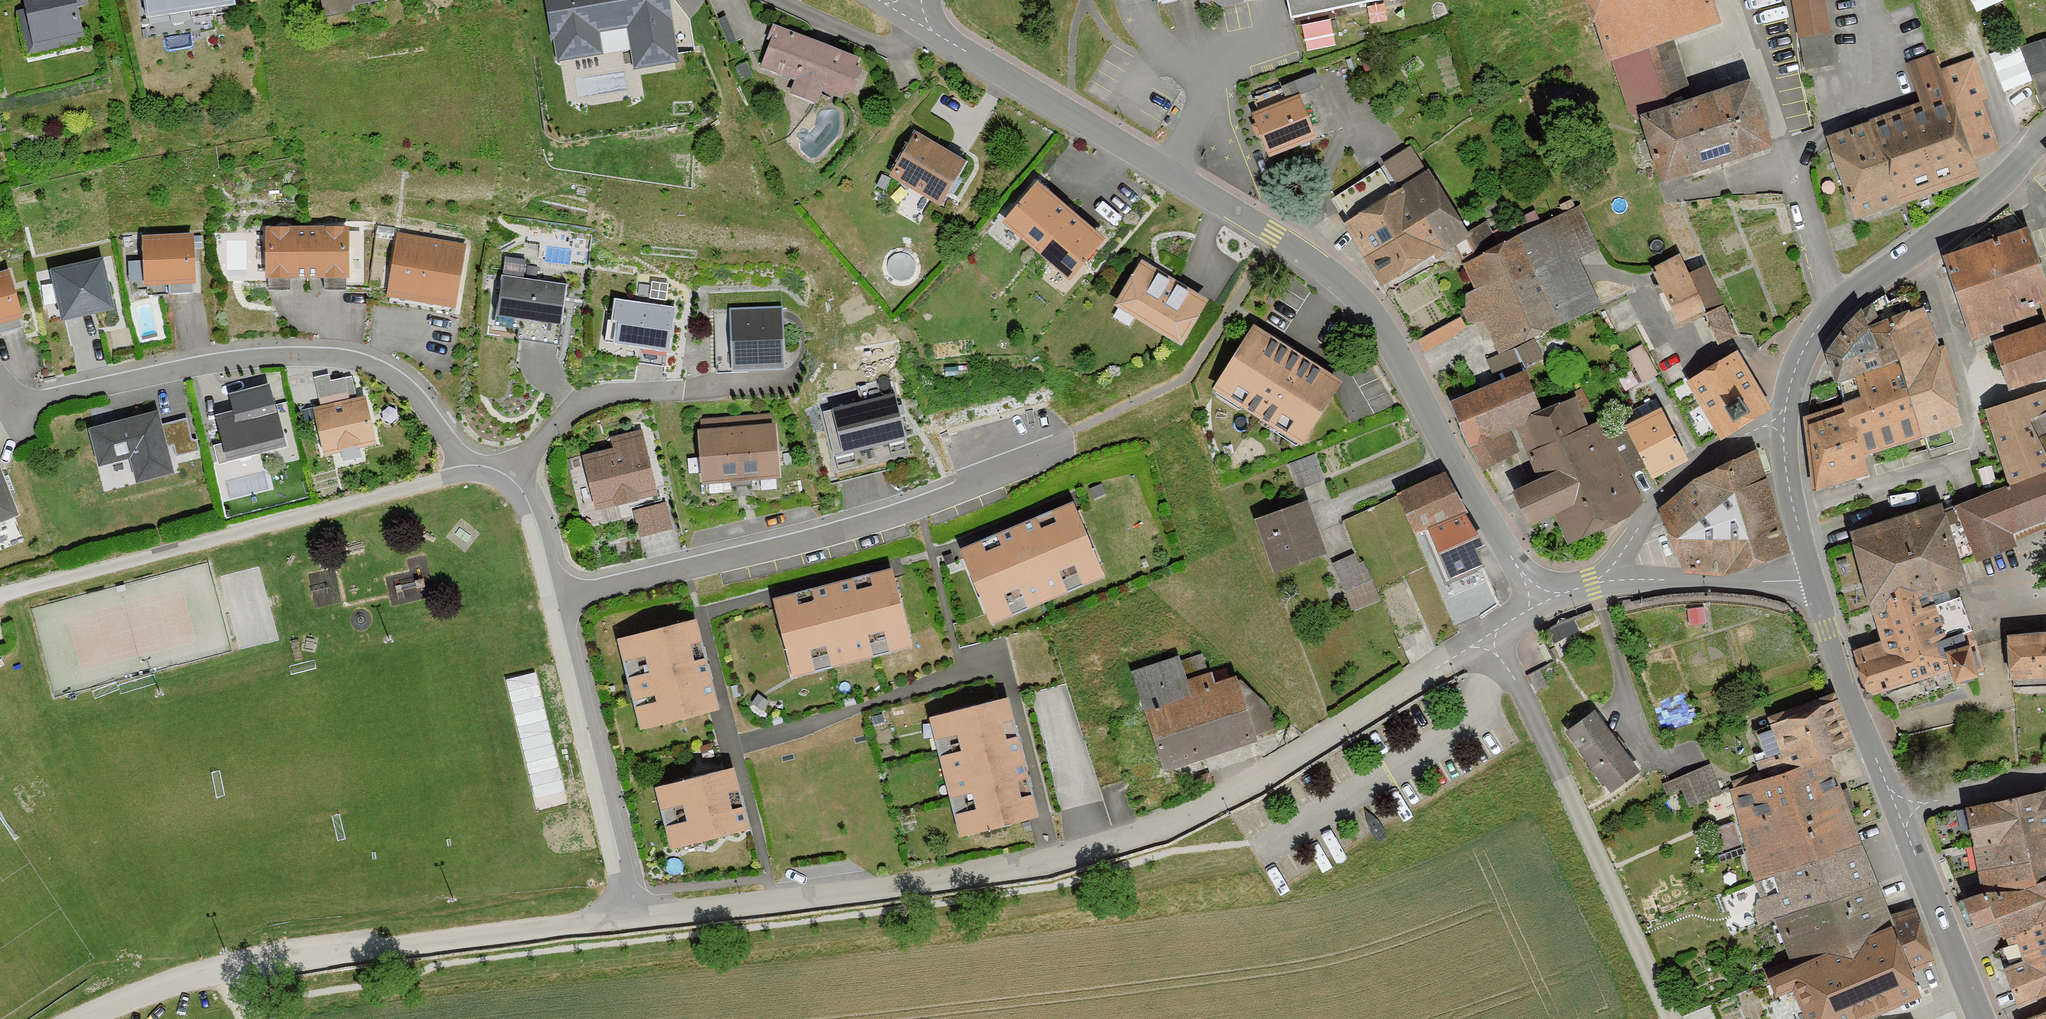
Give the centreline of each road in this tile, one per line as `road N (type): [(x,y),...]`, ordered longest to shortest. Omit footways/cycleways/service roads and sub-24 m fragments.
road 1 (residential): [(1496,632),(1170,824),(1017,866),(637,913),(563,600),(539,526),(512,488),(471,470),(0,593)]
road 2 (residential): [(1541,604),(1373,314),(1243,219),(937,39)]
road 3 (track): [(637,913),(226,972),(90,1018)]
road 4 (unclassified): [(1674,1018),(1496,632)]
road 5 (tertiary): [(2045,140),(1834,308),(1797,363),(1785,422)]
road 6 (unclassified): [(1593,584),(1620,564),(1690,472),(1785,422)]
road 7 (residential): [(1823,597),(1671,580),(1593,584)]
road 8 (tertiary): [(1823,597),(1900,813)]
road 9 (tertiary): [(1900,813),(1986,1018)]
road 10 (tertiary): [(1785,422),(1791,503),(1823,597)]
road 11 (unclassified): [(2045,771),(1900,813)]

